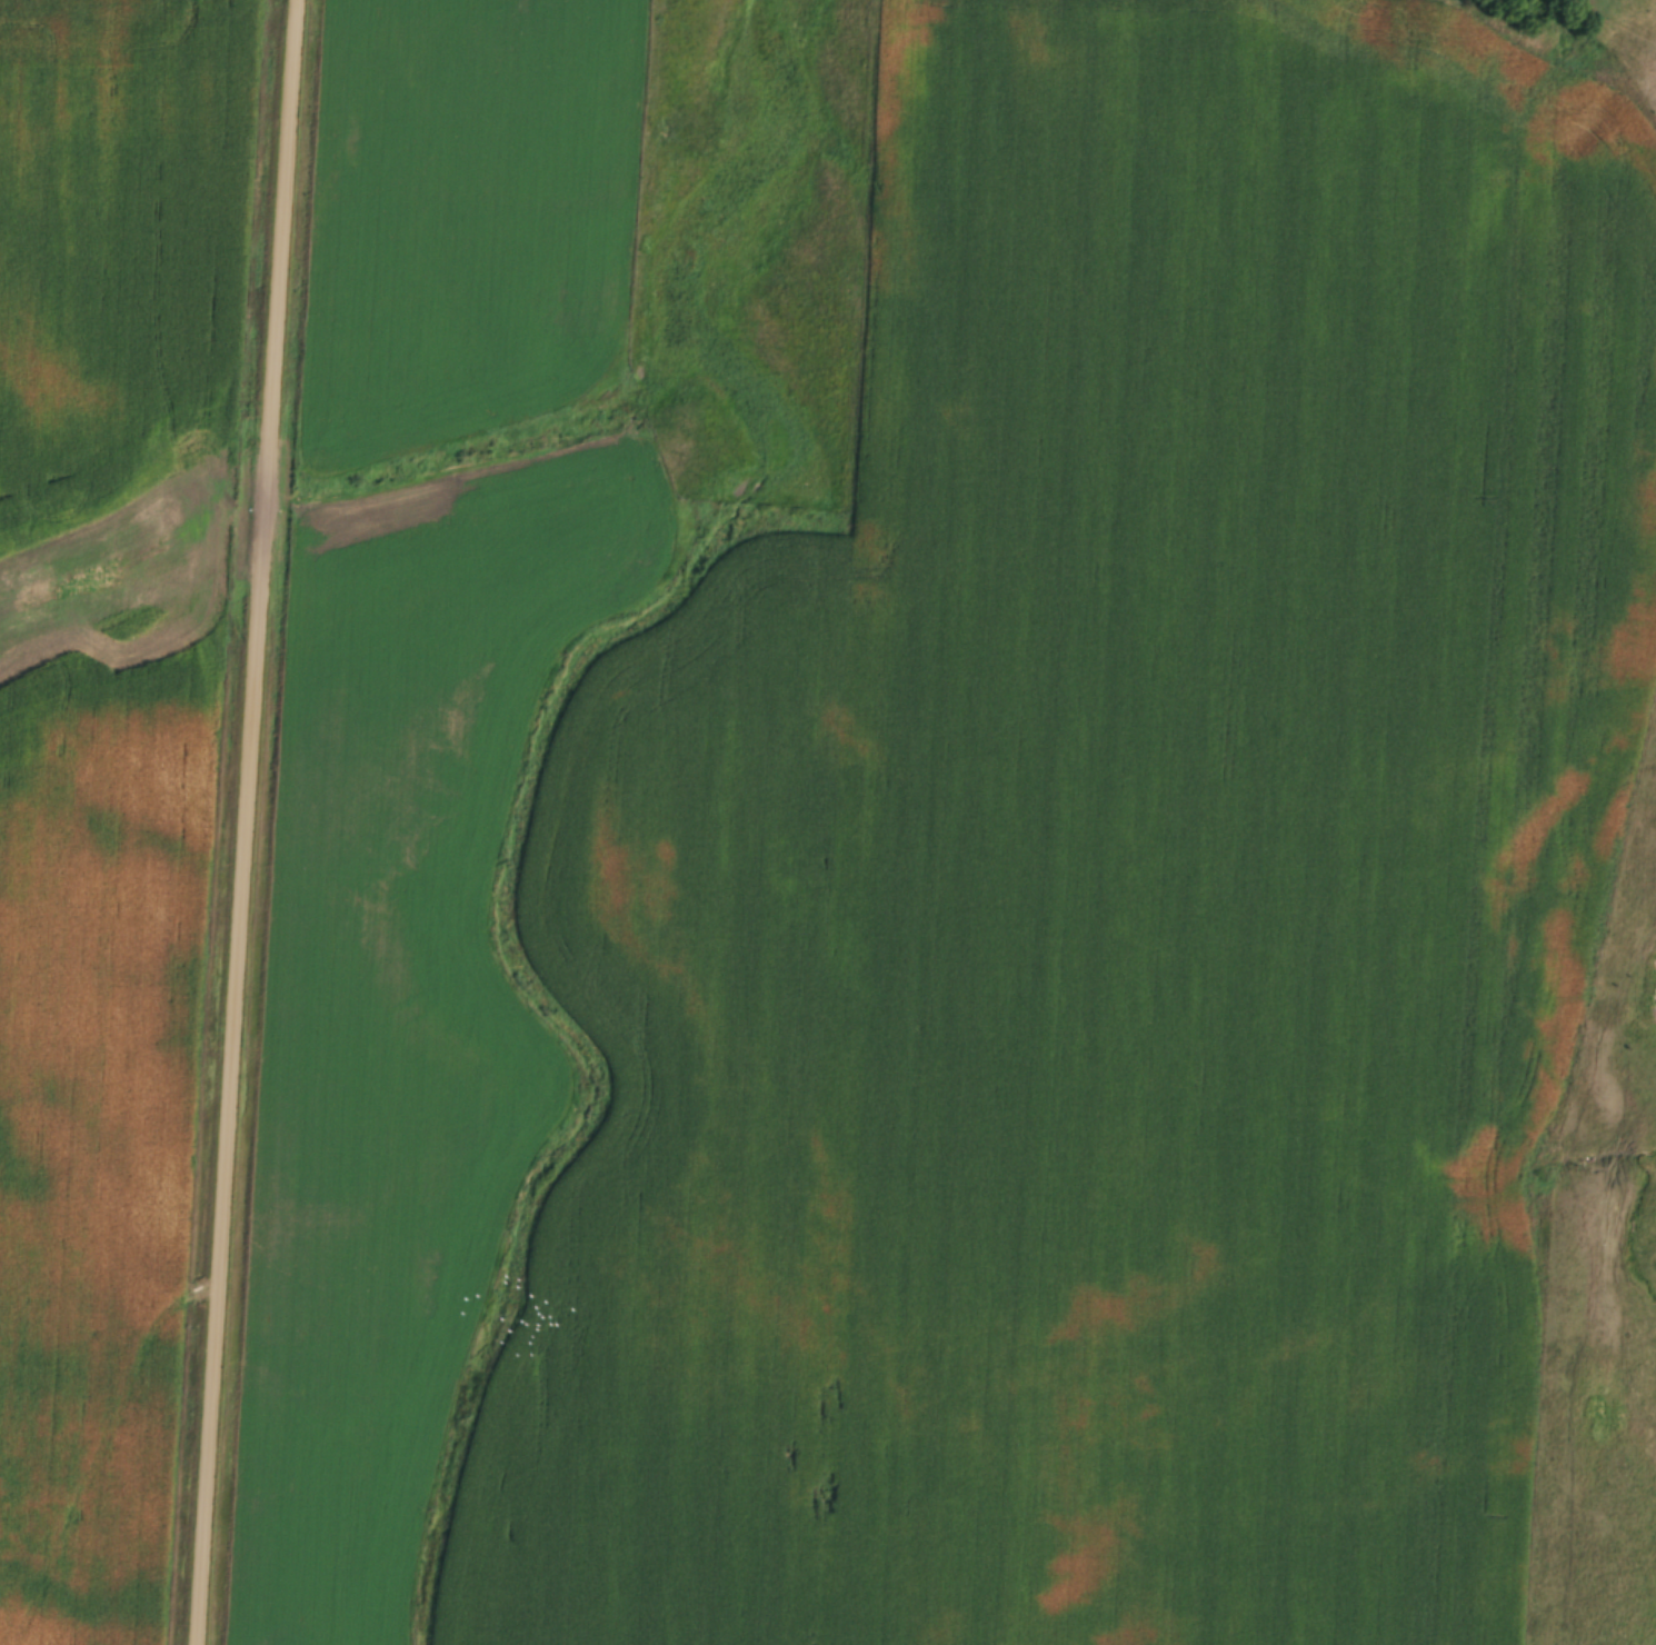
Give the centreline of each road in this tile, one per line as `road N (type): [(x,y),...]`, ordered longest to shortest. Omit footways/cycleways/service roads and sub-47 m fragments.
road 1 (residential): [(200,1644),(298,0)]

